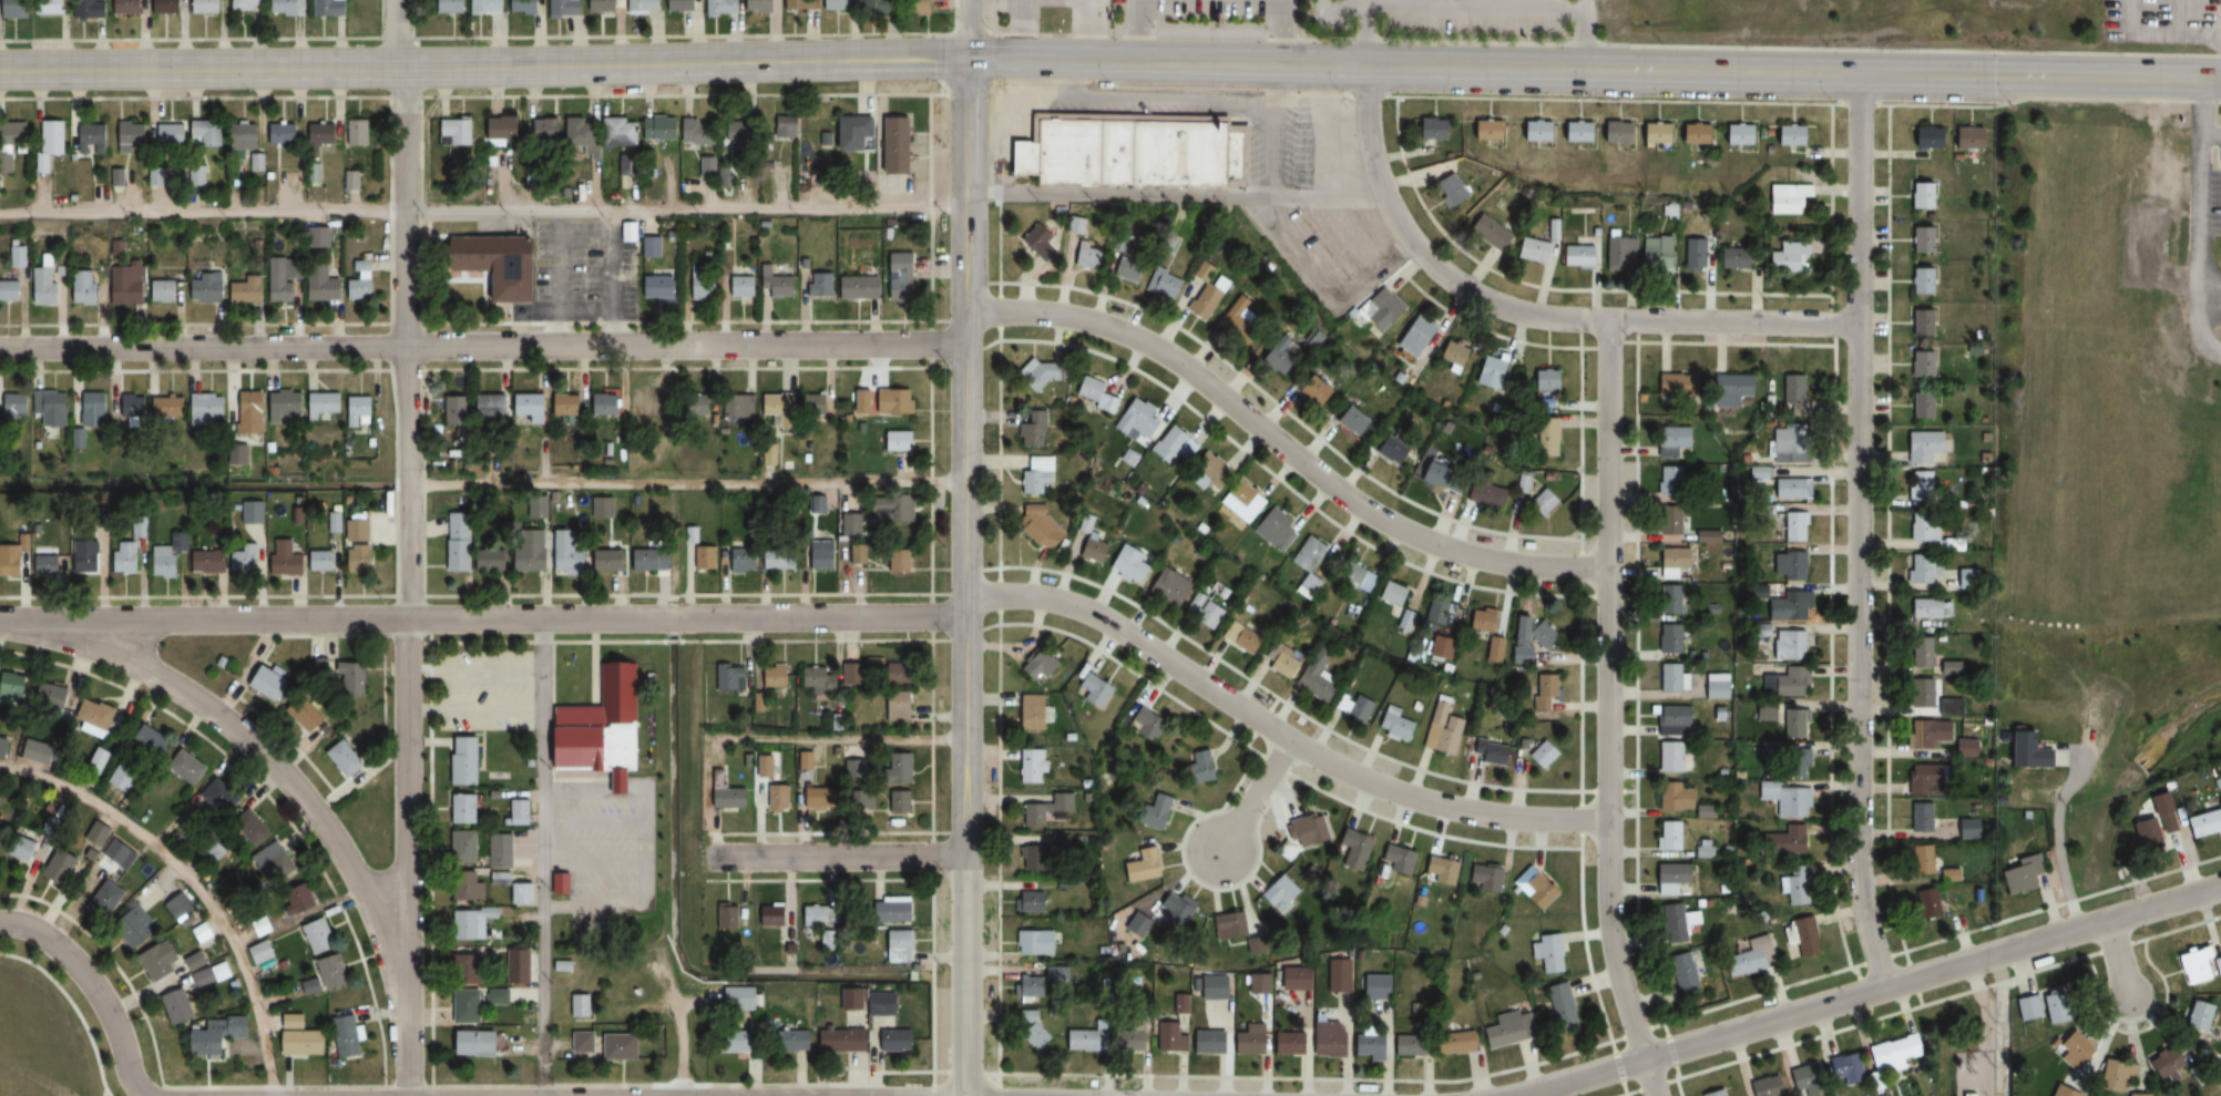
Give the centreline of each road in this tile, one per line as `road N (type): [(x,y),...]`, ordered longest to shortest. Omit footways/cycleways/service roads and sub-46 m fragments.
road 1 (secondary): [(966,59),(2220,78)]
road 2 (residential): [(397,0),(406,100),(409,1095)]
road 3 (tertiary): [(966,59),(969,1095)]
road 4 (secondary): [(0,69),(966,59)]
road 5 (residential): [(0,348),(966,341)]
road 6 (residential): [(0,621),(965,615)]
road 7 (residential): [(1860,71),(1859,847),(1886,986)]
road 8 (residential): [(1607,321),(1608,889),(1616,959),(1657,1095)]
road 9 (residential): [(1512,1095),(2220,887)]
road 10 (residential): [(966,310),(1060,315),(1157,348),(1364,510),(1433,542),(1521,564),(1608,567)]
road 11 (residential): [(965,595),(1047,597),(1074,606),(1288,742),(1393,791),(1483,813),(1607,820)]
road 12 (residential): [(1368,64),(1373,163),(1386,201),(1431,262),(1504,309),(1607,321),(1857,321)]
road 13 (residential): [(543,619),(543,1095)]
road 14 (residential): [(71,622),(256,750),(368,895),(405,923)]
road 15 (residential): [(704,857),(966,856)]
road 16 (residential): [(0,923),(40,931),(75,960),(145,1095)]
road 17 (residential): [(1288,742),(1222,849)]

